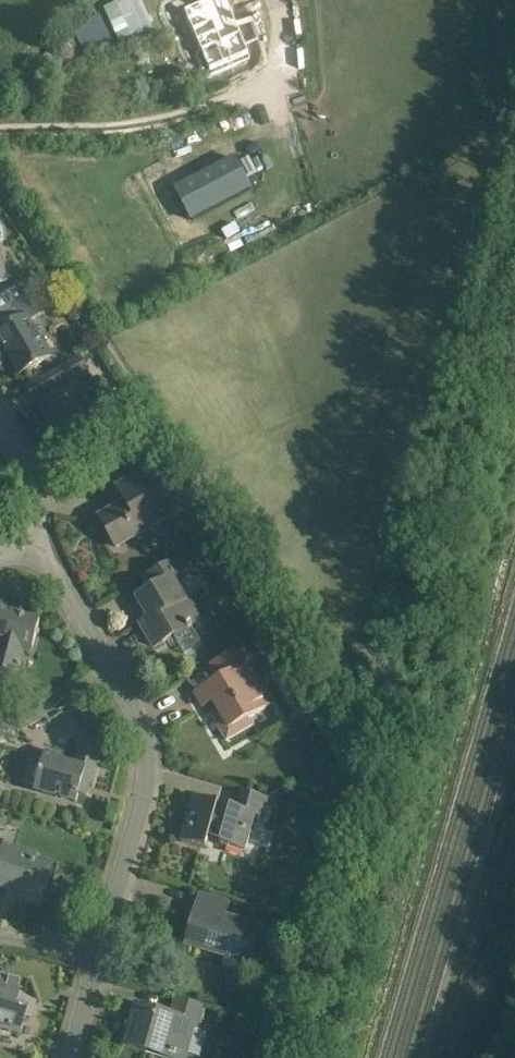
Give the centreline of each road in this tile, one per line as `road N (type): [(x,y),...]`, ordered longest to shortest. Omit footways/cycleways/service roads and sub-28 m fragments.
road 1 (residential): [(97,961),(144,790),(142,743),(124,692),(50,571),(30,555)]
road 2 (residential): [(0,419),(28,467),(30,555)]

